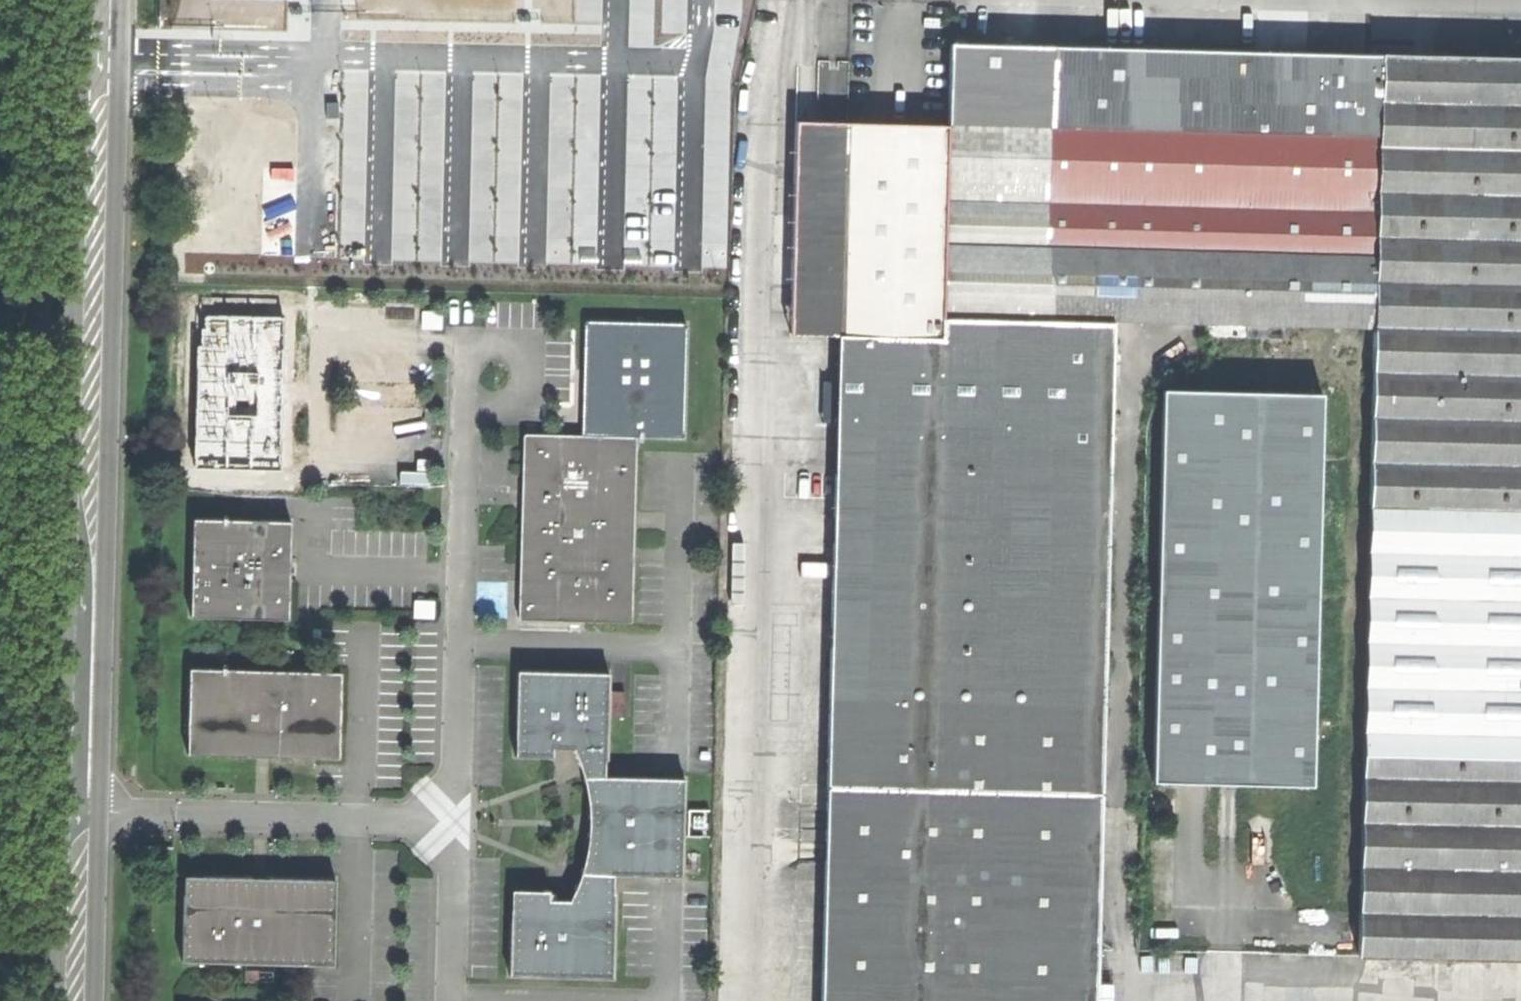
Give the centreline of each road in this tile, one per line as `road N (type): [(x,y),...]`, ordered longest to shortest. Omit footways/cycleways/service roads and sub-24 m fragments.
road 1 (secondary): [(85,816),(106,0)]
road 2 (unclassified): [(85,816),(459,822)]
road 3 (secondary): [(79,1000),(85,816)]

